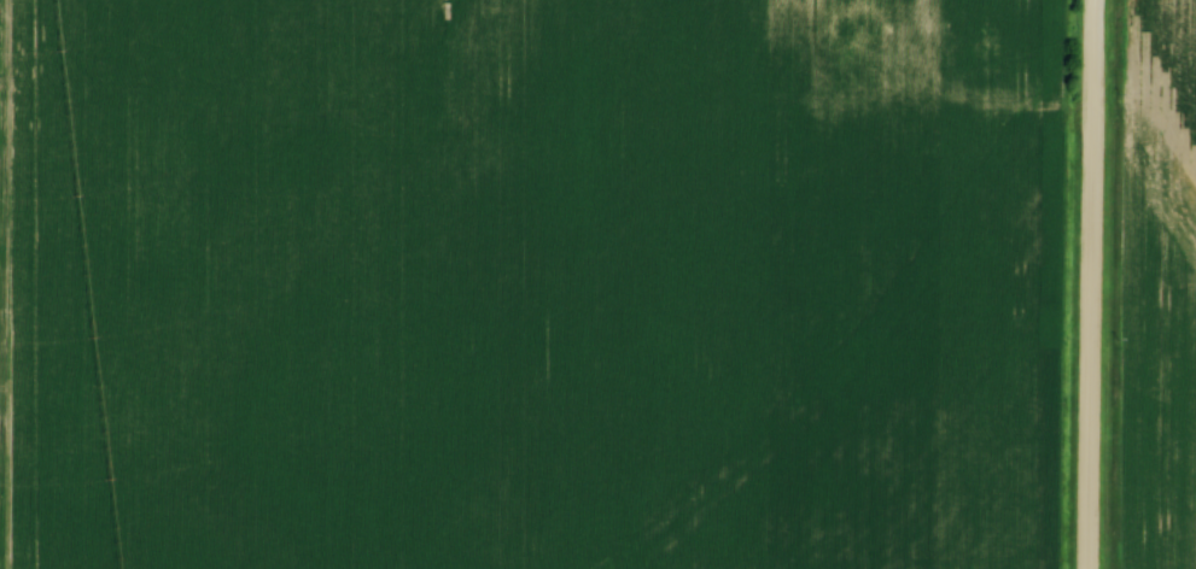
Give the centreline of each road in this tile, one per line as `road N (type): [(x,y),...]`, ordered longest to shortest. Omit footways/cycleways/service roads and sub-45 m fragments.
road 1 (residential): [(1089,568),(1094,0)]

